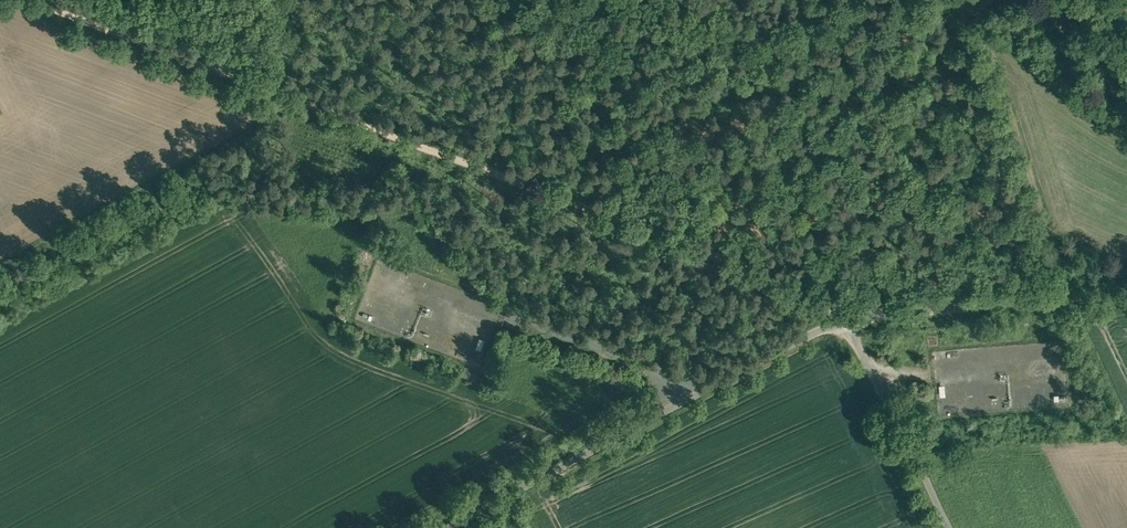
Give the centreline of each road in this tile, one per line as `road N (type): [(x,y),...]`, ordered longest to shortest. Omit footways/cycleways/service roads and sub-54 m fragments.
road 1 (track): [(45,0),(837,310),(846,321)]
road 2 (unclassified): [(846,321),(682,398),(452,527)]
road 3 (unclassified): [(1126,283),(846,321)]
road 4 (unclassified): [(846,321),(944,527)]

